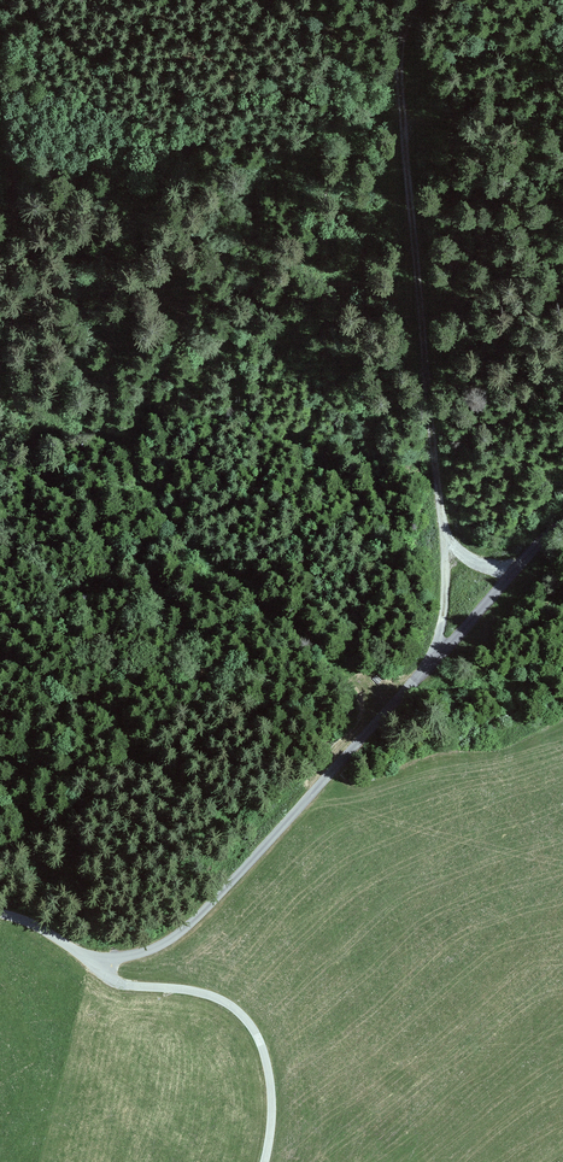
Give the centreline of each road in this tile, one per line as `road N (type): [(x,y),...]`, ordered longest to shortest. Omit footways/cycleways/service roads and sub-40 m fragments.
road 1 (track): [(438,659),(445,533),(399,72),(404,30),(419,0)]
road 2 (track): [(100,960),(151,949),(195,920),(562,528)]
road 3 (track): [(0,218),(59,347),(157,503),(390,707)]
road 4 (track): [(100,960),(116,982),(210,996),(246,1020),(271,1084),(265,1161)]

